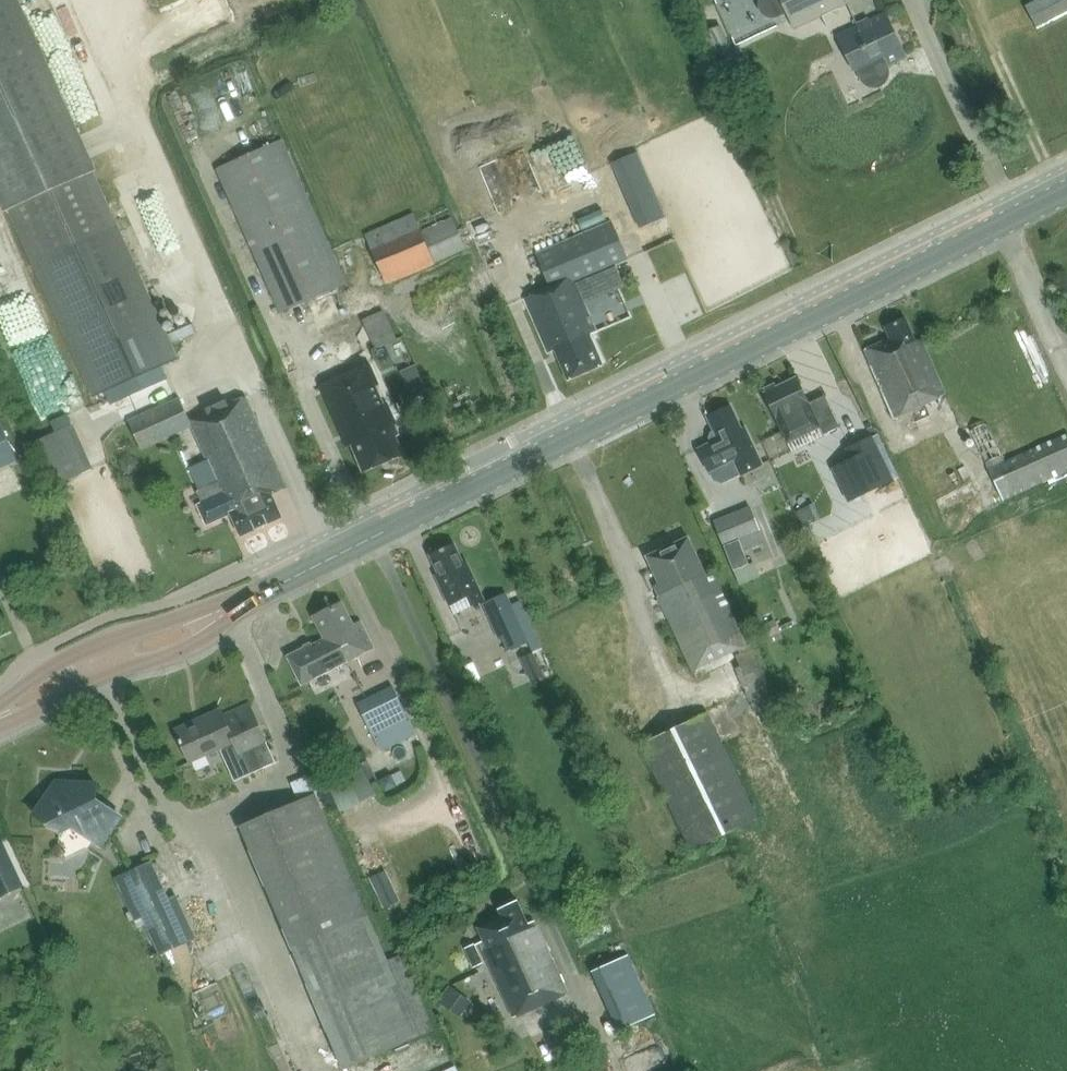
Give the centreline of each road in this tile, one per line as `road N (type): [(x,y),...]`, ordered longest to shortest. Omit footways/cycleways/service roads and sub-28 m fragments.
road 1 (secondary): [(251,599),(1066,190)]
road 2 (secondary): [(0,723),(126,665),(190,647),(251,599)]
road 3 (secondary): [(251,599),(103,642),(45,670),(0,706)]

